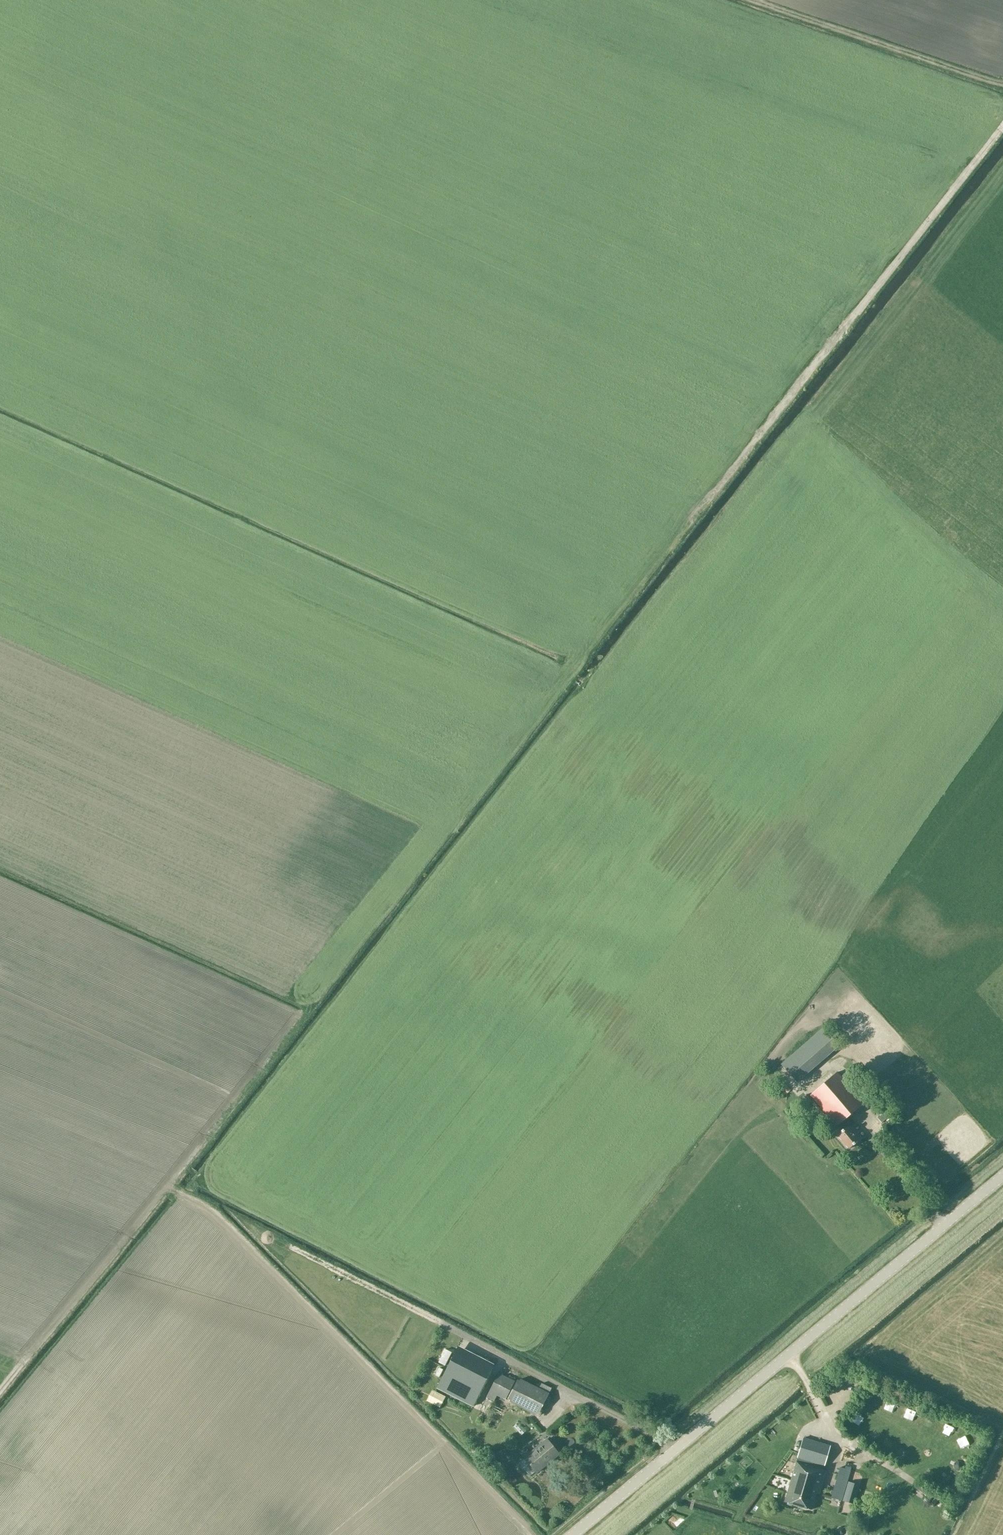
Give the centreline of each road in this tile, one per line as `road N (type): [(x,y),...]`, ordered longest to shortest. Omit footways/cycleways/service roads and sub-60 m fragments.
road 1 (tertiary): [(572,1534),(1002,1174)]

